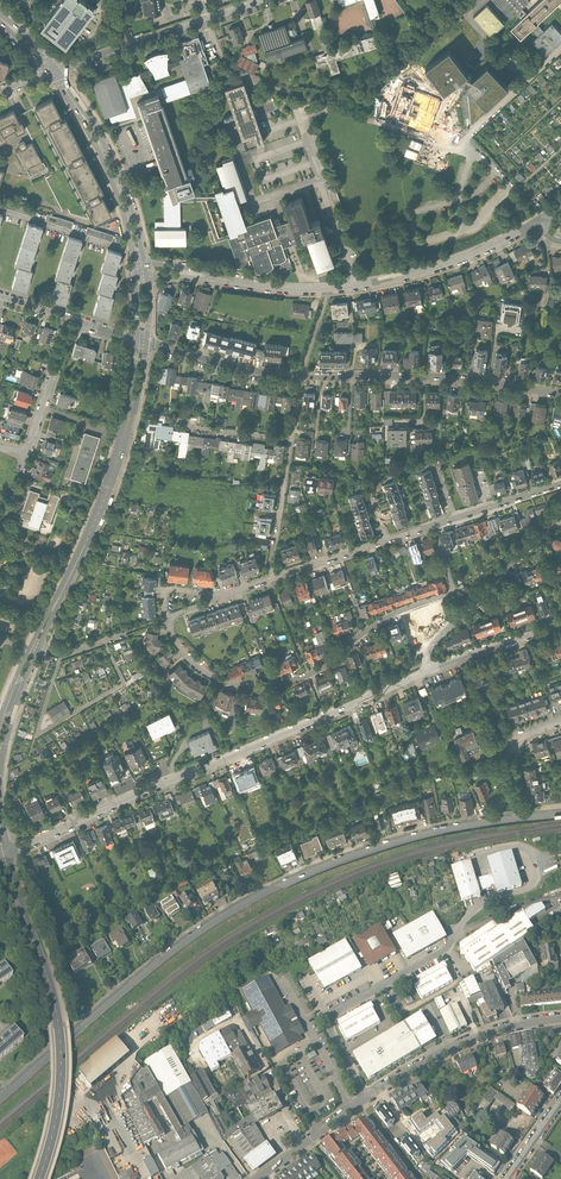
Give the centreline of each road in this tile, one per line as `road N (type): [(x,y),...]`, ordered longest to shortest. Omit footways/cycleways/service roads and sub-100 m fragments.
road 1 (residential): [(560,812),(418,835),(285,883),(172,951),(0,1100)]
road 2 (residential): [(428,672),(6,852)]
road 3 (unclassified): [(366,1098),(330,1030),(333,1014),(446,948),(471,912),(537,880),(522,848),(457,859)]
road 4 (residential): [(147,342),(262,372),(490,382),(560,395)]
road 5 (residential): [(166,616),(178,645),(210,674),(250,685),(292,680),(386,617),(451,590),(434,525)]
road 6 (tertiary): [(537,222),(455,263),(385,283),(305,291),(228,280)]
road 7 (secondary): [(2,760),(13,715),(88,538)]
road 8 (residential): [(434,525),(220,597)]
road 9 (secondary): [(145,264),(119,173),(58,71)]
road 10 (residential): [(428,672),(427,650),(560,513)]
road 11 (unclassified): [(366,1098),(466,1041),(560,1019)]
road 12 (secondary): [(49,74),(111,177),(134,264)]
road 13 (secondary): [(46,977),(60,1070),(40,1178)]
road 14 (secondary): [(88,538),(0,718)]
road 15 (unclassified): [(560,49),(450,151)]
road 16 (residential): [(121,48),(261,0)]
road 17 (residential): [(0,295),(137,340)]
road 18 (residential): [(560,623),(428,672)]
road 19 (unclassified): [(256,1178),(366,1098)]
road 20 (residential): [(560,483),(434,525)]
road 21 (secondary): [(46,977),(6,852)]
road 22 (residential): [(0,209),(121,249)]

